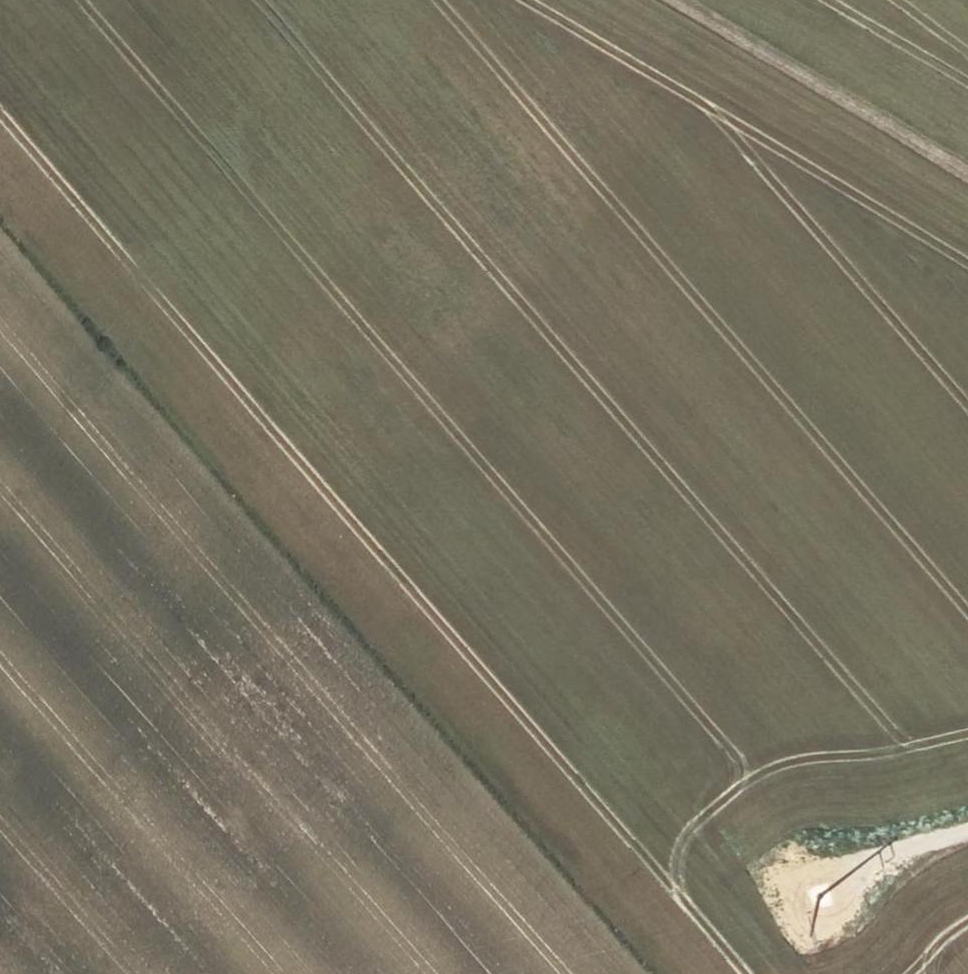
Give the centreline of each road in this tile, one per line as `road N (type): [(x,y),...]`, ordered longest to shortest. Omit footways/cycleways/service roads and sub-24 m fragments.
road 1 (track): [(697,10),(967,182)]
road 2 (track): [(967,837),(850,868)]

